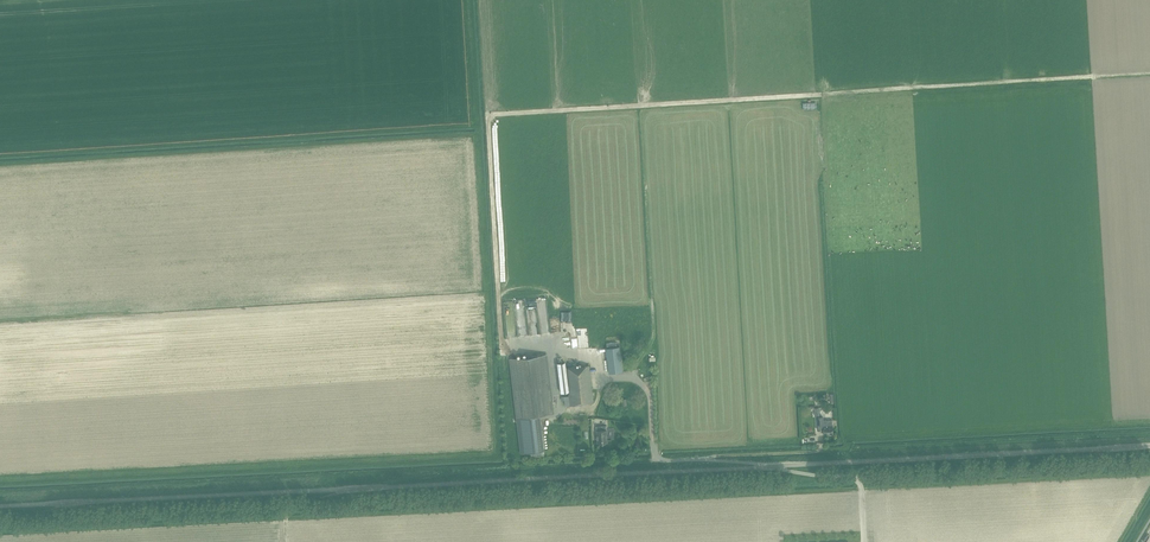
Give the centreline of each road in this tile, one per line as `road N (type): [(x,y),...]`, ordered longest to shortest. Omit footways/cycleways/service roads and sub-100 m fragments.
road 1 (unclassified): [(0,505),(1149,446)]
road 2 (track): [(503,347),(487,115),(1119,74)]

